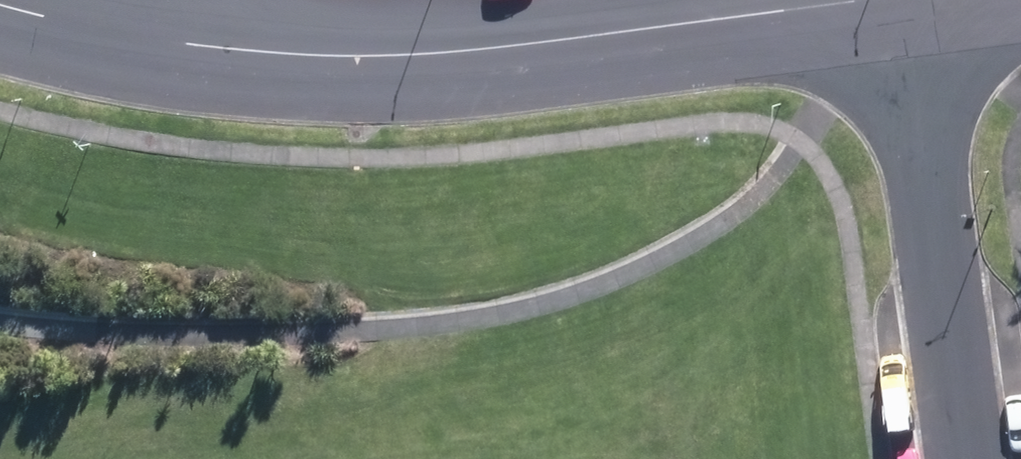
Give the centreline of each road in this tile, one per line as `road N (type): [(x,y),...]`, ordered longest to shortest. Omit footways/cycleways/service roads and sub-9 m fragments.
road 1 (residential): [(128,36),(246,56),(383,55),(567,44),(872,0)]
road 2 (residential): [(963,458),(896,0)]
road 3 (residential): [(0,6),(128,36)]

